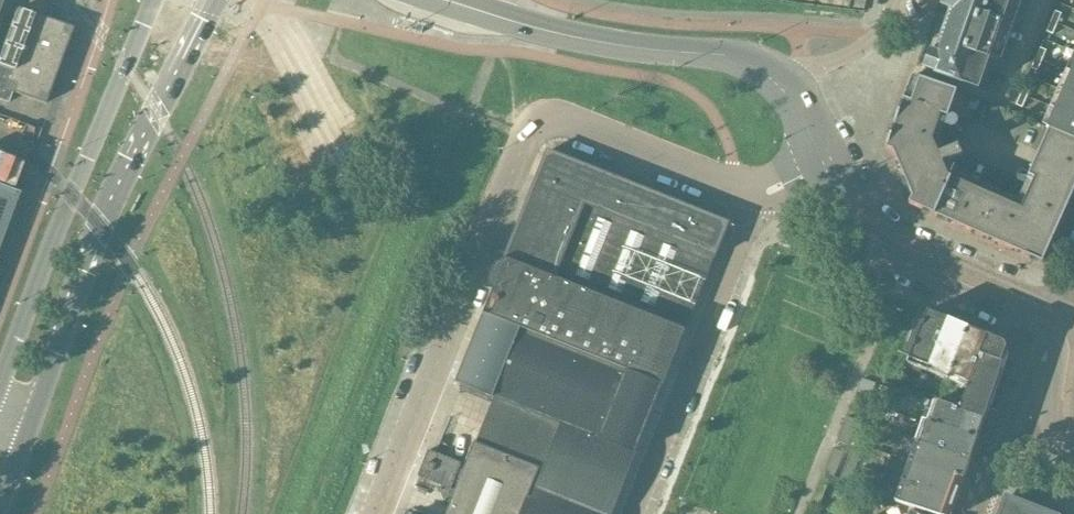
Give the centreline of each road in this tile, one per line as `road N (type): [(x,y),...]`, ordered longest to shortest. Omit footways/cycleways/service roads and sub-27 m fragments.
road 1 (secondary): [(0,507),(100,226),(214,0)]
road 2 (secondary): [(154,0),(0,382)]
road 3 (unclassified): [(375,513),(532,135)]
road 4 (unclassified): [(632,513),(760,191)]
road 5 (residential): [(484,15),(589,43),(741,60),(789,84)]
road 6 (residential): [(825,159),(828,196),(865,246),(1044,328)]
road 7 (residential): [(1056,305),(890,231),(825,159)]
road 8 (unclassified): [(760,191),(573,124),(532,135)]
road 9 (residential): [(897,0),(879,35),(789,84)]
road 10 (residential): [(1052,427),(1004,447),(976,513)]

